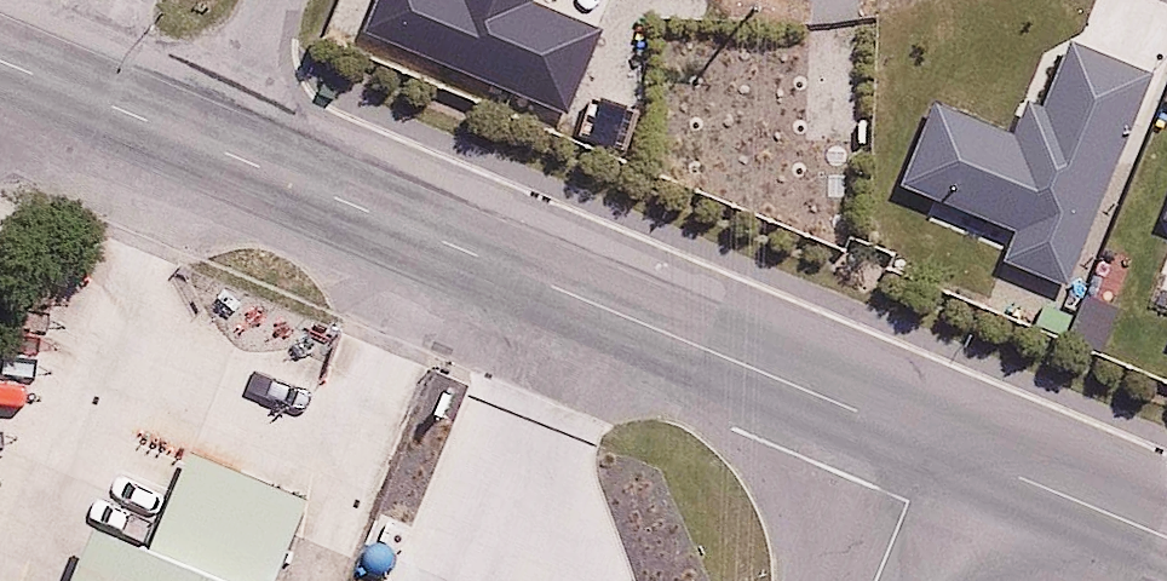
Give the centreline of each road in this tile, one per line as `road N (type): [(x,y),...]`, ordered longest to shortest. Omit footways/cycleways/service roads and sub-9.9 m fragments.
road 1 (unclassified): [(216,147),(932,442)]
road 2 (unclassified): [(932,442),(1166,538)]
road 3 (unclassified): [(0,59),(216,147)]
road 4 (residential): [(216,147),(276,0)]
road 5 (residential): [(874,580),(932,442)]

